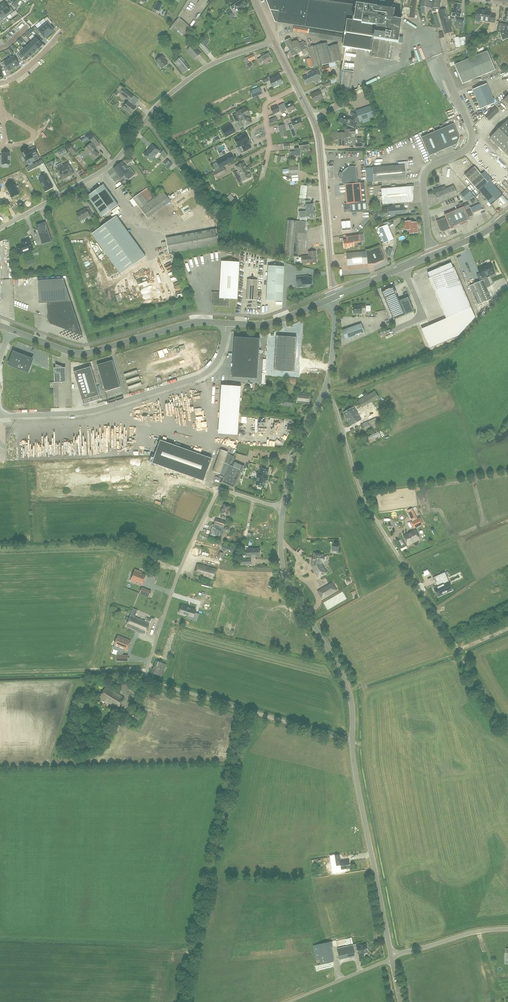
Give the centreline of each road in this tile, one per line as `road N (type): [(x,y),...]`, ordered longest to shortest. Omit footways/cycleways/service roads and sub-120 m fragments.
road 1 (residential): [(215,701),(148,678),(180,571),(218,491),(283,509)]
road 2 (residential): [(0,228),(112,163),(161,102),(203,69),(274,42)]
road 3 (track): [(181,1001),(246,710)]
road 4 (unclassified): [(226,323),(218,361),(201,376),(92,411),(0,414)]
road 5 (unclassified): [(434,255),(423,180),(433,165),(468,148),(471,137),(439,55)]
road 6 (primary): [(226,323),(192,322),(79,354),(10,329)]
road 7 (unclassified): [(392,957),(354,741)]
road 8 (track): [(399,557),(507,730)]
road 9 (residential): [(399,557),(361,492),(334,402),(323,394)]
road 10 (residential): [(335,297),(313,118)]
road 11 (unclassified): [(354,741),(350,690),(300,603)]
road 12 (unclassified): [(354,741),(215,701)]
road 13 (residential): [(283,509),(295,447),(323,394)]
road 14 (unclassified): [(392,957),(507,930)]

